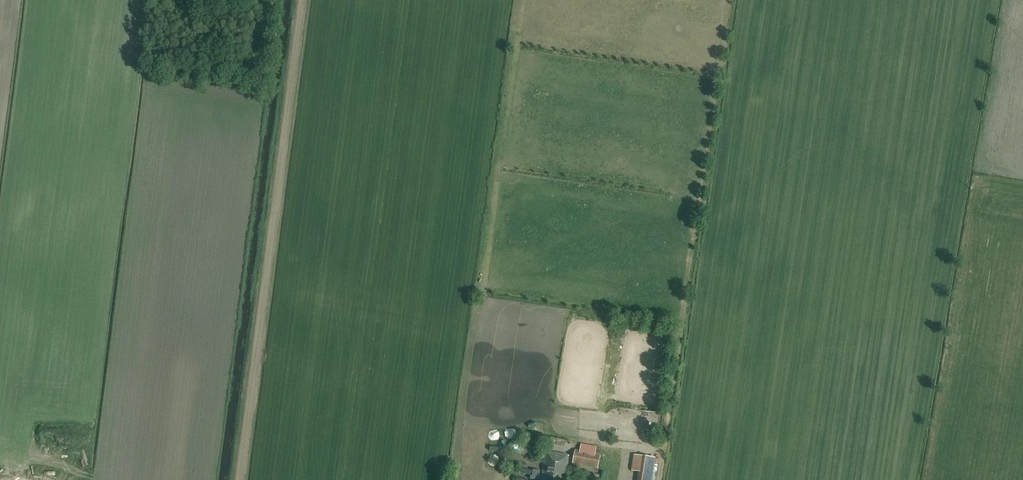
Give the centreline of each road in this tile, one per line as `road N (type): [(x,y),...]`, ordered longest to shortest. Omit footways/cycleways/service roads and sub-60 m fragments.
road 1 (track): [(298,0),(236,479)]

